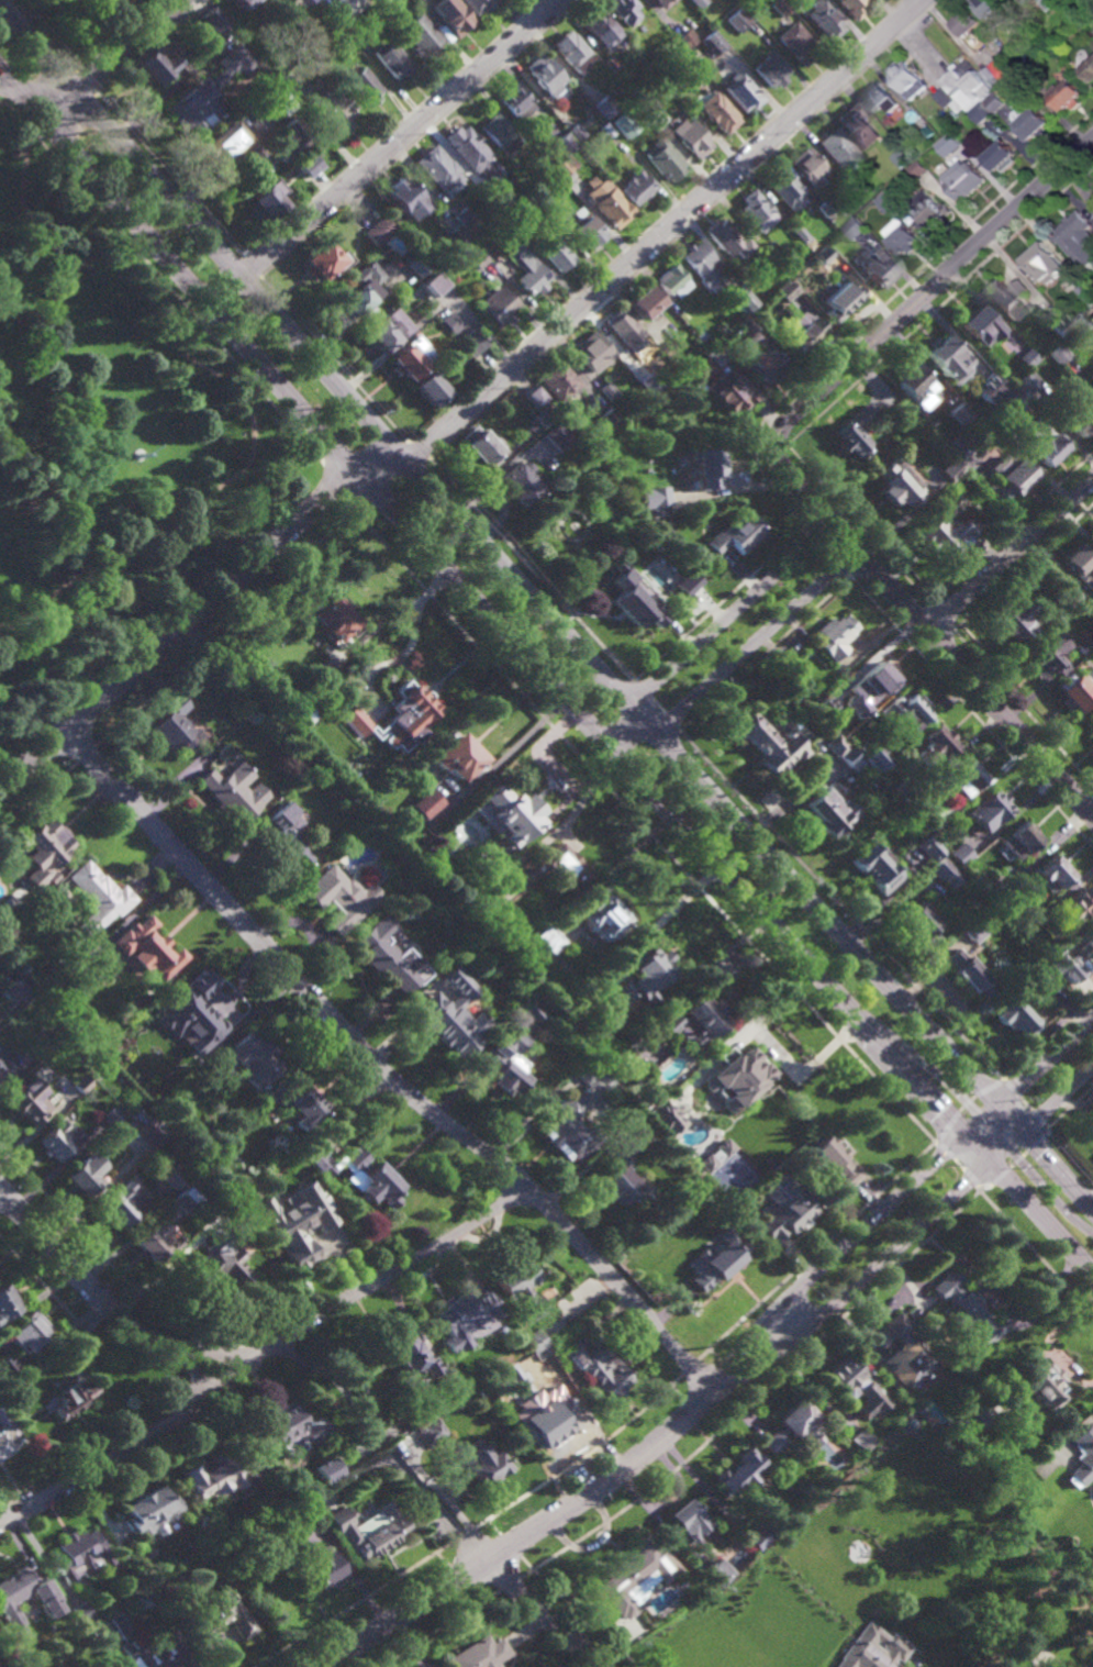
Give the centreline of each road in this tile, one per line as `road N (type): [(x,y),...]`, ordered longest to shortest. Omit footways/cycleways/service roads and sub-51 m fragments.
road 1 (primary): [(1092,1210),(0,5)]
road 2 (primary): [(0,71),(356,474),(1092,1272)]
road 3 (residential): [(66,732),(387,1075),(531,1186),(716,1390)]
road 4 (residential): [(406,462),(922,0)]
road 5 (residential): [(531,1186),(265,1352),(136,1448),(0,1524)]
road 6 (tertiary): [(768,1344),(598,1487),(322,1666)]
road 7 (residential): [(406,462),(356,474),(306,512),(0,791)]
road 8 (residential): [(211,305),(561,0)]
road 9 (tertiary): [(787,420),(1092,142)]
road 10 (residential): [(855,552),(1092,813)]
road 11 (tertiary): [(997,1104),(794,1296),(768,1344)]
road 12 (tertiary): [(768,1344),(814,1320),(1020,1129)]
road 13 (residential): [(0,1188),(129,1321),(198,1352),(265,1352)]
road 14 (tertiary): [(828,522),(628,704),(613,745)]
road 15 (tertiary): [(613,745),(654,732),(855,552)]
road 16 (residential): [(927,629),(1092,479)]
road 17 (primary): [(867,1026),(992,1123),(1036,1116)]
road 18 (primary): [(1092,1237),(996,1145),(971,1140),(943,1152)]
road 19 (residential): [(44,119),(179,0)]
road 20 (tertiary): [(787,420),(777,446),(781,464),(855,552)]
road 21 (residential): [(486,1563),(599,1666)]
road 22 (residential): [(1092,1018),(997,1104)]

